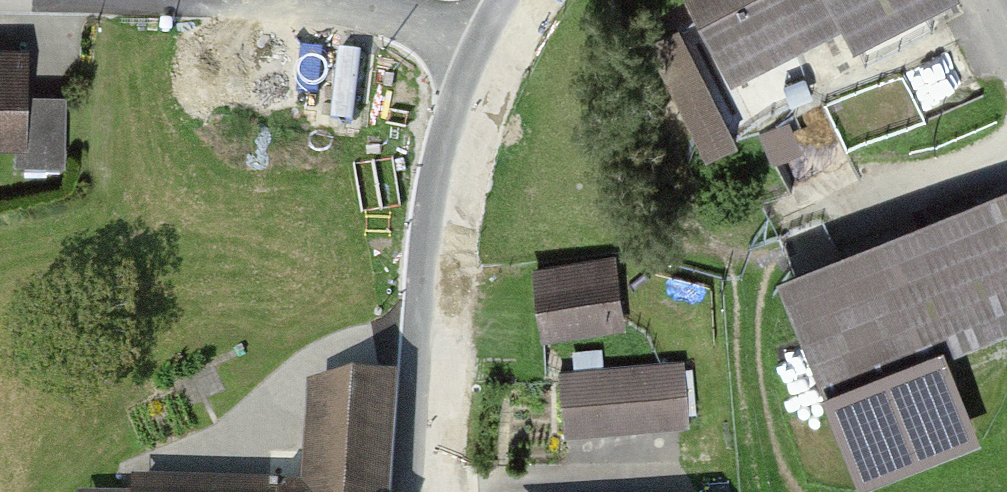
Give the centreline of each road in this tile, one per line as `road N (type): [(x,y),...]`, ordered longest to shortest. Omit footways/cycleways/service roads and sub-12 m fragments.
road 1 (tertiary): [(412,491),(456,148),(494,33)]
road 2 (residential): [(494,33),(348,4),(244,0)]

